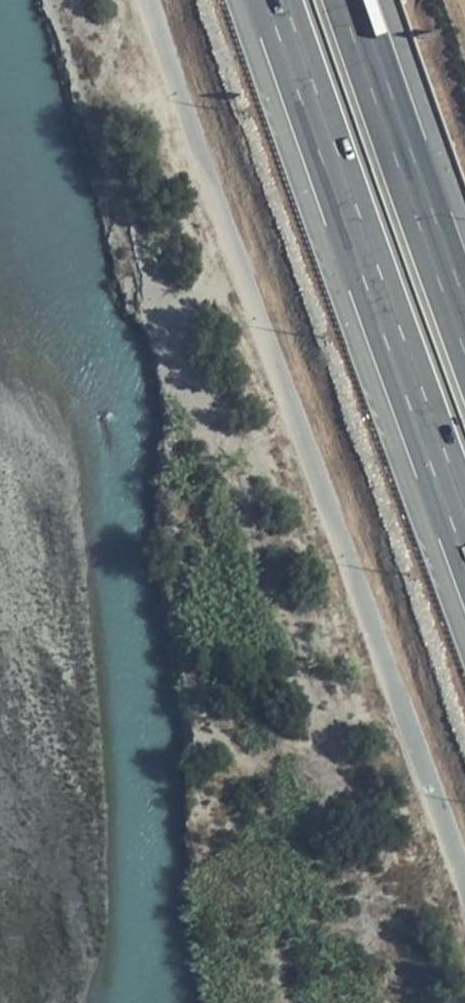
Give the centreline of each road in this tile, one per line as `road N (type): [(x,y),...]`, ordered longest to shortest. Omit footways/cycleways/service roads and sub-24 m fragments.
road 1 (motorway): [(278,0),(464,530)]
road 2 (motorway): [(464,327),(353,0)]

